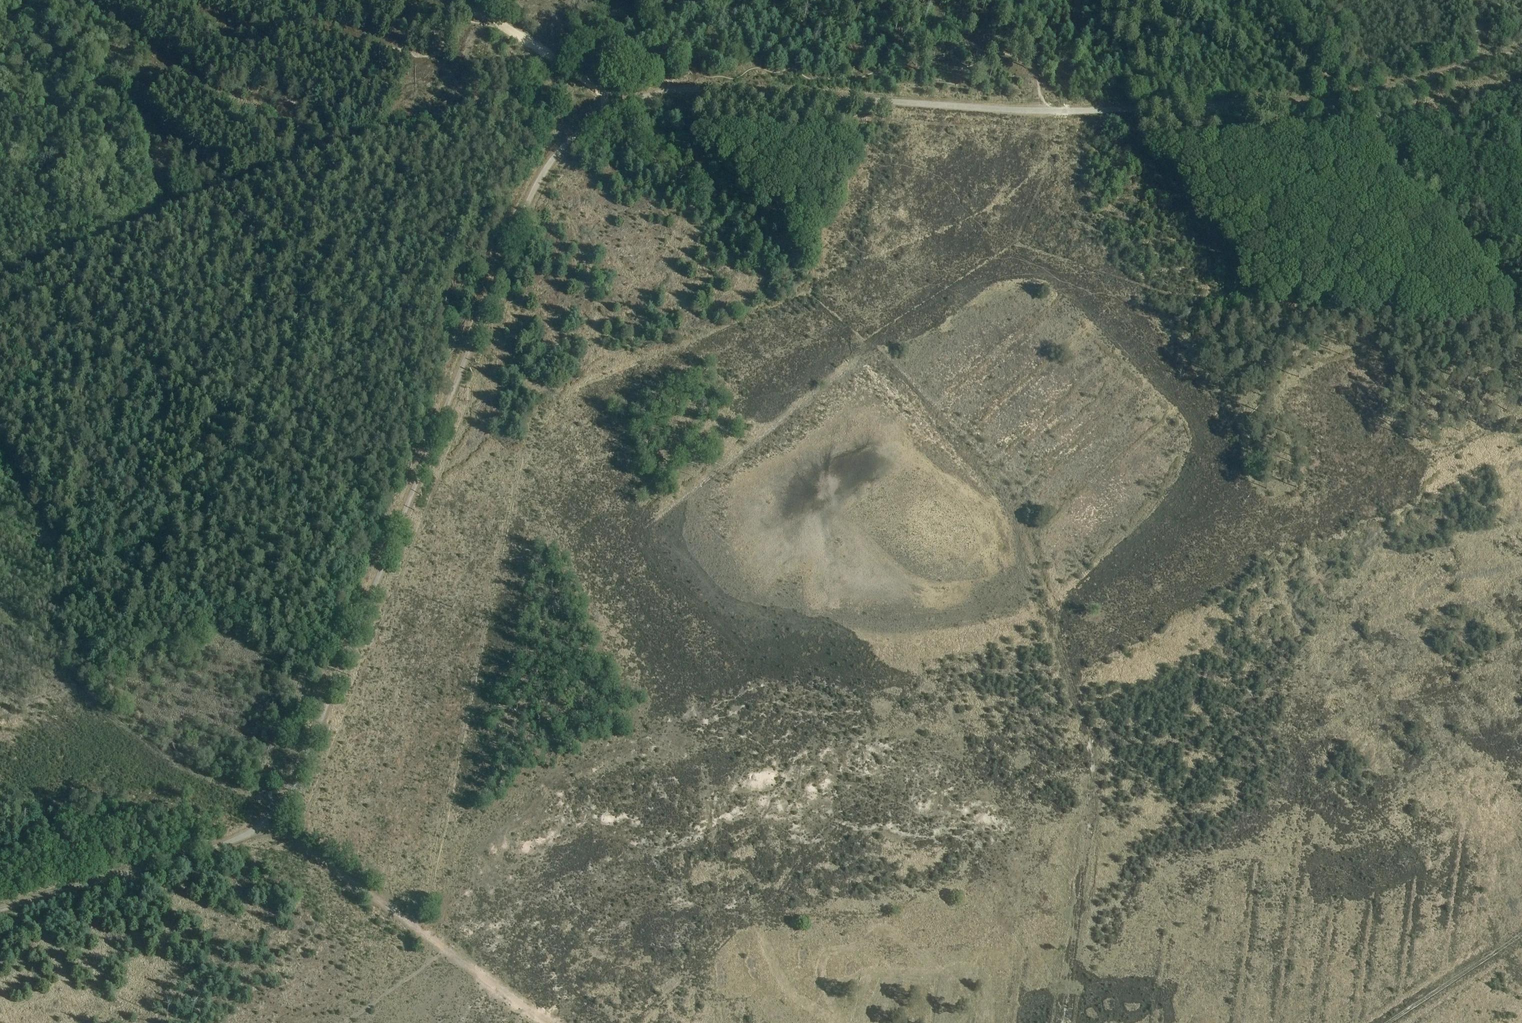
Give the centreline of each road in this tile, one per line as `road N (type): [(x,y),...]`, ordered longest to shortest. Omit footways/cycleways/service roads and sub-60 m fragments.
road 1 (unclassified): [(0,909),(236,839),(284,801),(540,177),(591,120),(628,100),(703,88),(1055,111),(1335,101),(1521,50)]
road 2 (track): [(549,1022),(268,820)]
road 3 (track): [(602,59),(713,0)]
road 4 (track): [(347,1022),(449,952)]

